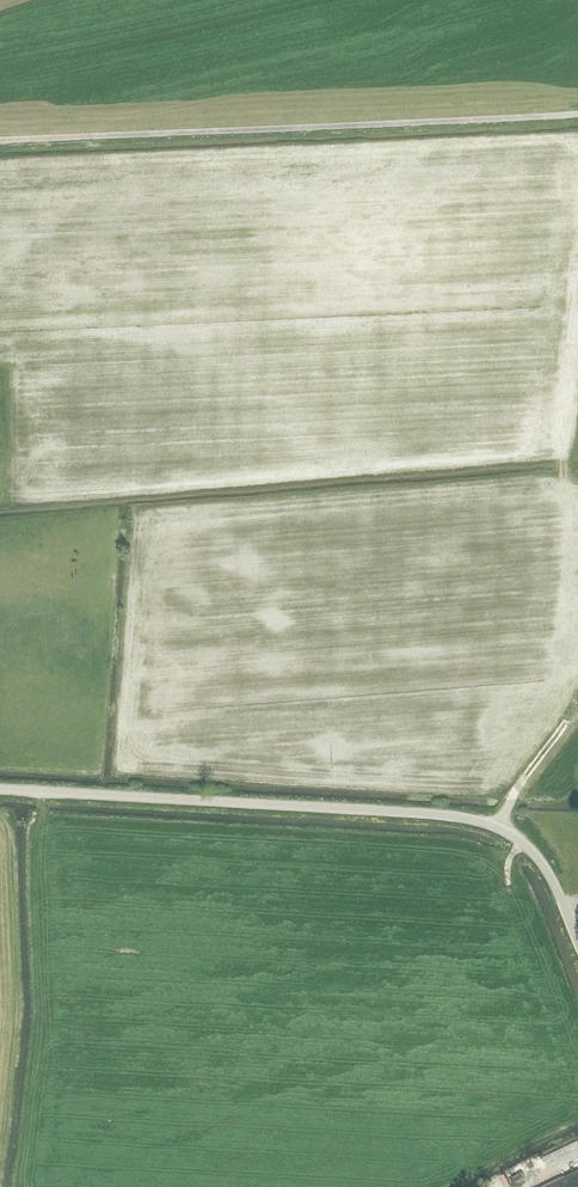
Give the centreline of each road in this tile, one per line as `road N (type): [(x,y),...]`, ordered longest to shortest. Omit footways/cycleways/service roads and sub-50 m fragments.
road 1 (tertiary): [(577,938),(537,855),(511,833),(453,816),(0,793)]
road 2 (track): [(0,140),(577,114)]
road 3 (track): [(577,714),(496,827)]

